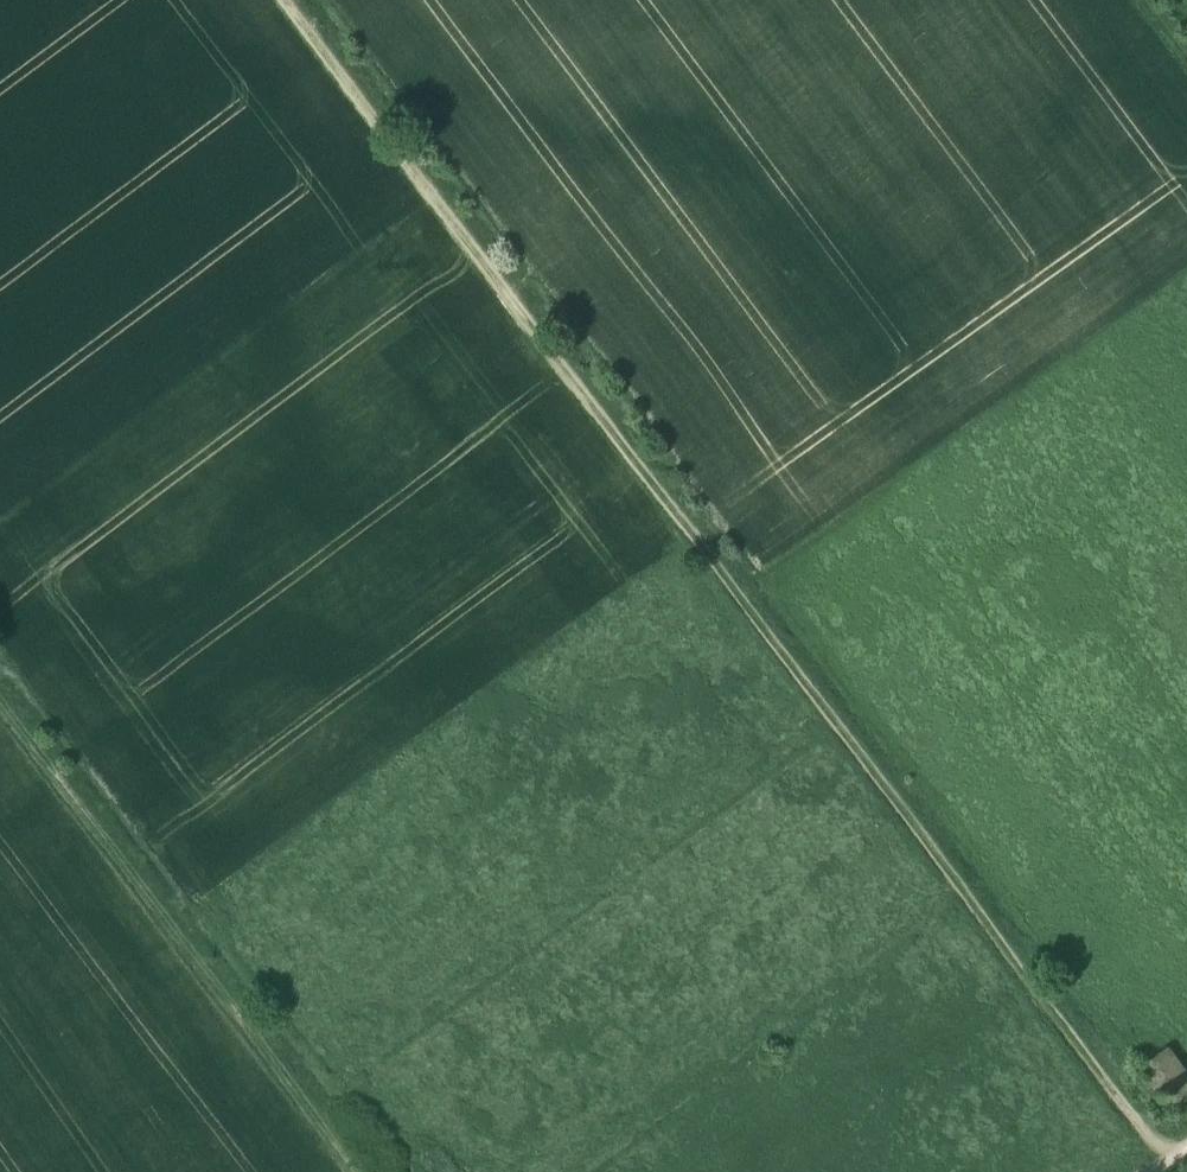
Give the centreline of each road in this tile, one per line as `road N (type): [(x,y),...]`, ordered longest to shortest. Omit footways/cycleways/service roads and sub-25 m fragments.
road 1 (track): [(1166,1161),(689,531)]
road 2 (track): [(279,0),(689,531)]
road 3 (track): [(0,701),(359,1171)]

